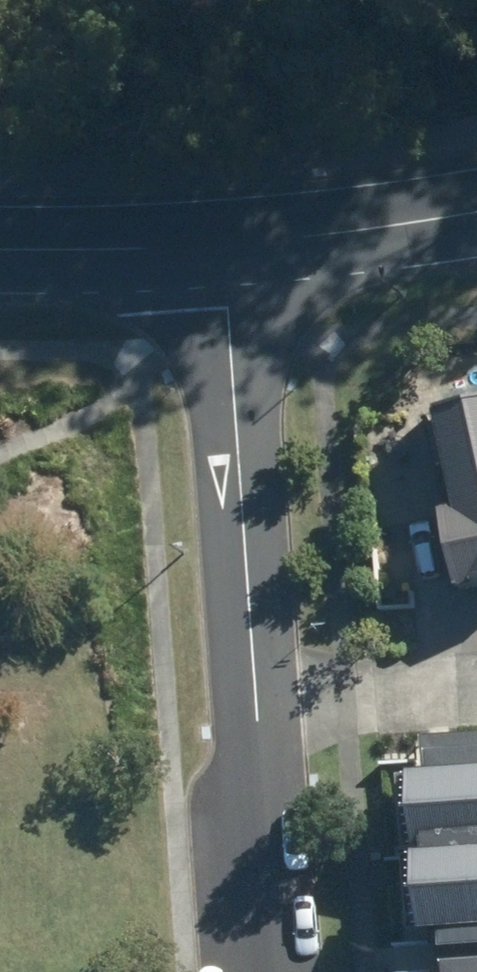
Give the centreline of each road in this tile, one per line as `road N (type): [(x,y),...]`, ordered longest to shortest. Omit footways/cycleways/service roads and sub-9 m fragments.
road 1 (residential): [(248,651),(226,235)]
road 2 (residential): [(267,971),(248,651)]
road 3 (secondary): [(476,204),(226,235)]
road 4 (residential): [(248,651),(344,670),(476,669)]
road 5 (secondary): [(226,235),(0,250)]

